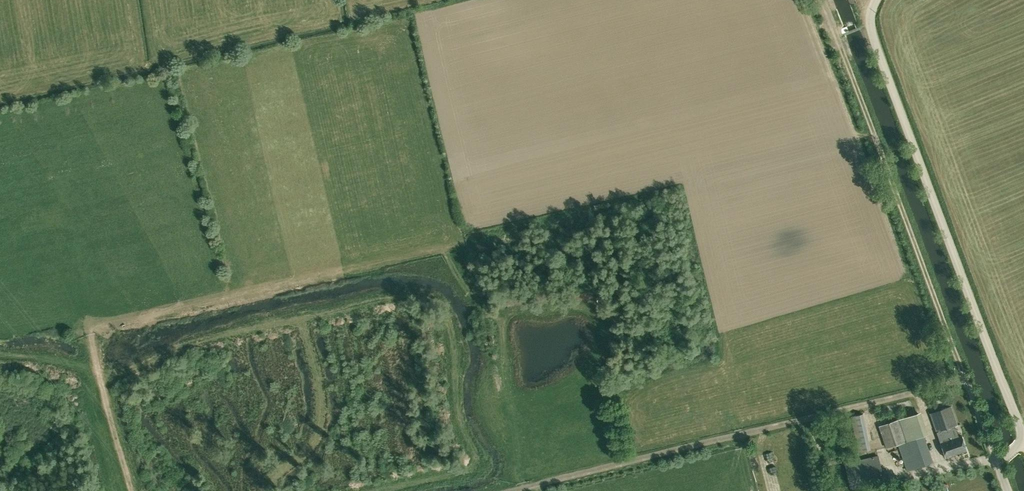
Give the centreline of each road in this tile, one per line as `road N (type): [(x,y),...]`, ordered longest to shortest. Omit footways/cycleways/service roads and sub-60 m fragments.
road 1 (track): [(0,354),(71,361),(102,376),(201,340),(426,294),(446,303),(457,342),(460,418),(480,458),(473,472),(383,490)]
road 2 (unclassified): [(1008,490),(998,462),(1023,443),(872,36),(875,0)]
road 3 (track): [(514,490),(966,381)]
road 4 (track): [(961,368),(824,0)]
road 5 (track): [(90,331),(131,490)]

